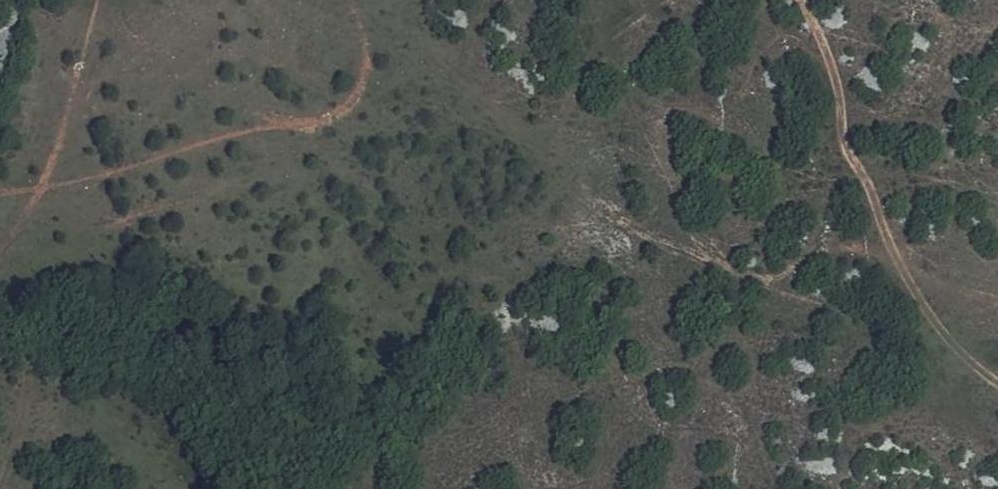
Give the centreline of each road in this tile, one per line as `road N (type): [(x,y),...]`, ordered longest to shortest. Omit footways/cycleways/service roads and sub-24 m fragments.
road 1 (track): [(804,0),(830,54),(846,143),(867,176),(880,226),(940,327),(997,382)]

